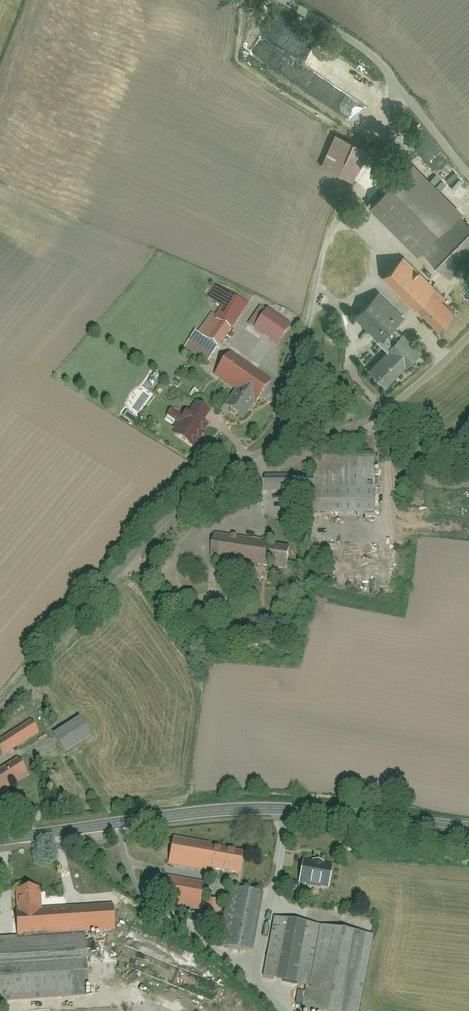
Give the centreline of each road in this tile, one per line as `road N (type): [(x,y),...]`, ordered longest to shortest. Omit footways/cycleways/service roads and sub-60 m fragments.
road 1 (unclassified): [(277,443),(321,252),(385,139),(402,88),(468,179)]
road 2 (secondary): [(468,827),(263,811),(0,841)]
road 3 (residential): [(277,443),(208,488),(122,563),(0,714)]
road 4 (residential): [(468,340),(388,410),(341,432),(277,443)]
road 5 (track): [(402,88),(389,68),(281,0)]

